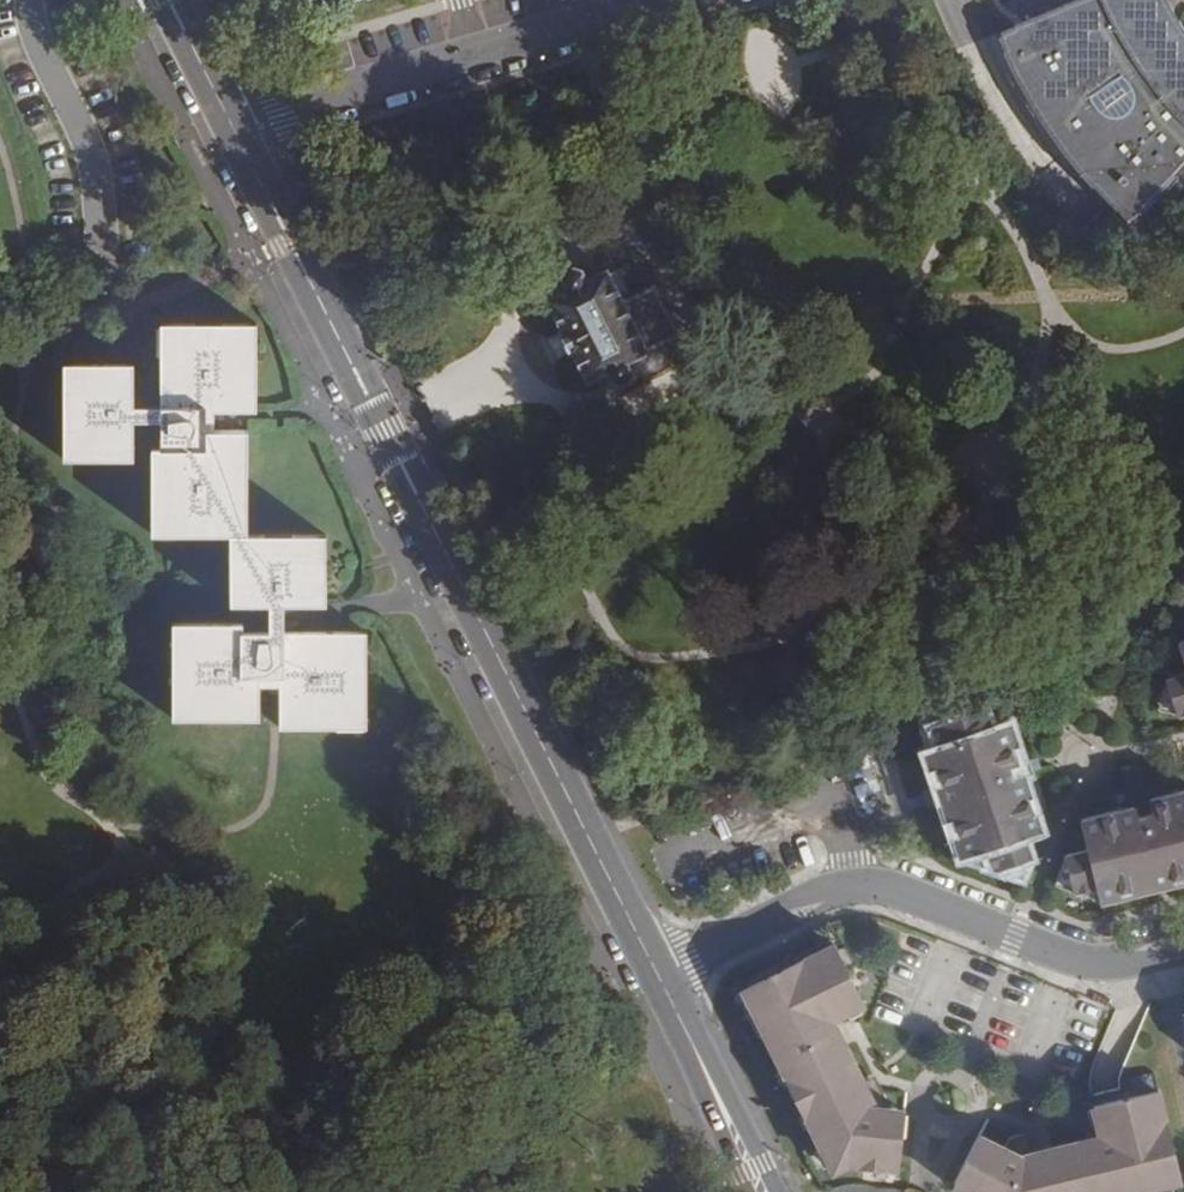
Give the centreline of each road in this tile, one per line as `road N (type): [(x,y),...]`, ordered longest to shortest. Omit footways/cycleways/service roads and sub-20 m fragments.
road 1 (residential): [(660,977),(234,133)]
road 2 (residential): [(1183,948),(1094,963),(890,892),(857,889),(813,902),(660,977)]
road 3 (residential): [(234,133),(662,0)]
road 4 (residential): [(763,1191),(660,977)]
road 5 (residential): [(234,133),(169,0)]

